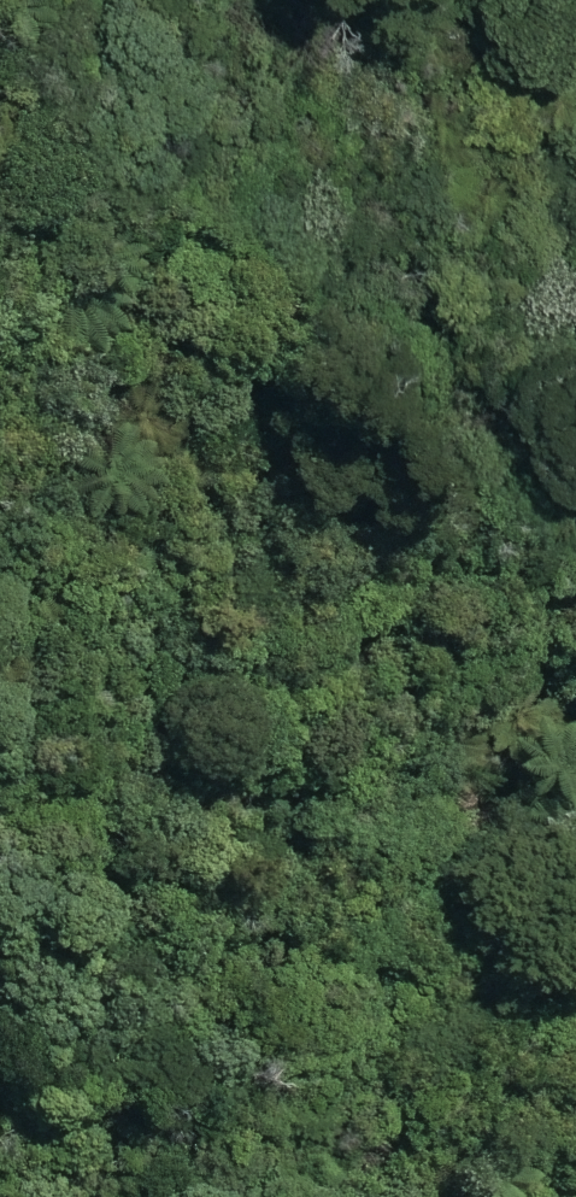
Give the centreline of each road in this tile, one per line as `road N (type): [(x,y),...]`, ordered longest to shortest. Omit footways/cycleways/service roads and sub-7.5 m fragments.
road 1 (track): [(0,633),(73,593),(104,593),(133,615),(296,530),(542,432),(506,537),(528,585),(490,661),(473,813),(521,772),(547,731),(569,747),(546,852),(498,1004),(539,1014),(575,958)]
road 2 (track): [(46,0),(59,84),(29,246),(0,342)]

